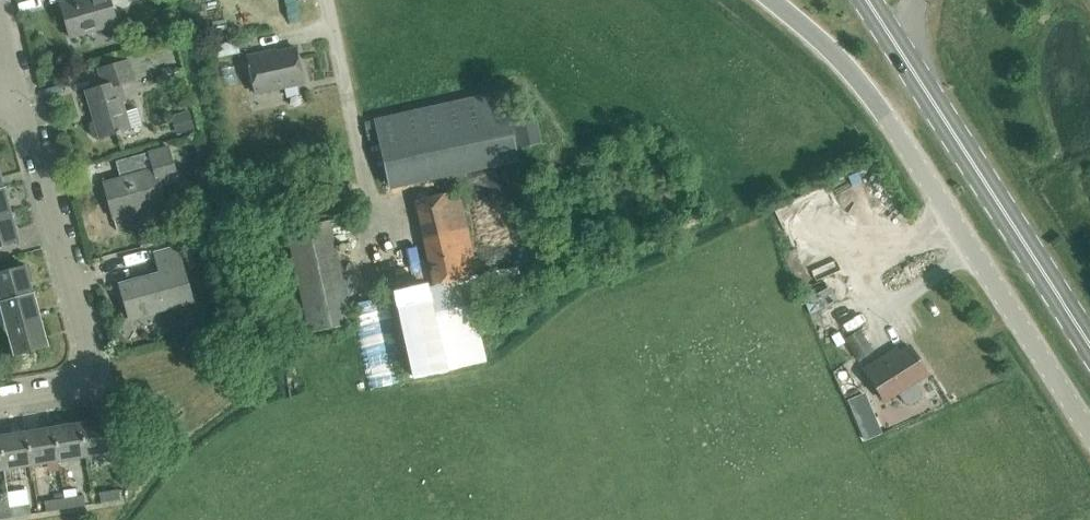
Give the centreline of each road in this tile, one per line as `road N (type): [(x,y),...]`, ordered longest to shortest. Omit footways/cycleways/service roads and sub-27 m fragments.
road 1 (unclassified): [(1089,433),(866,91),(771,0)]
road 2 (primary): [(1089,346),(866,0)]
road 3 (residential): [(0,396),(64,384),(86,350),(18,94)]
road 4 (unclassified): [(363,190),(325,0)]

